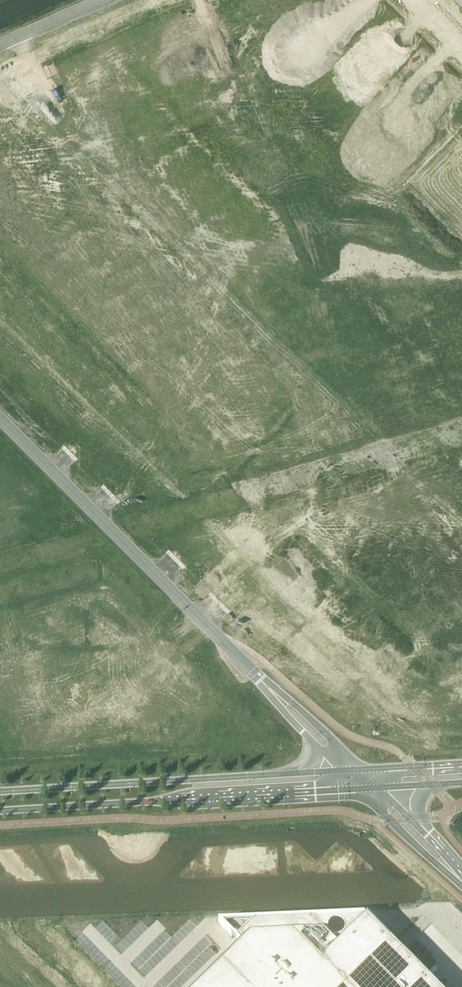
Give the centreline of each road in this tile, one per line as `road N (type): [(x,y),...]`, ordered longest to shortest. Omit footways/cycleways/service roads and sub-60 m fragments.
road 1 (track): [(0,621),(109,596),(173,656),(219,610),(246,596),(353,694),(447,723)]
road 2 (unclassified): [(276,695),(0,418)]
road 3 (tertiary): [(0,811),(355,789)]
road 4 (tertiary): [(306,772),(0,791)]
road 5 (tertiary): [(355,789),(448,866)]

